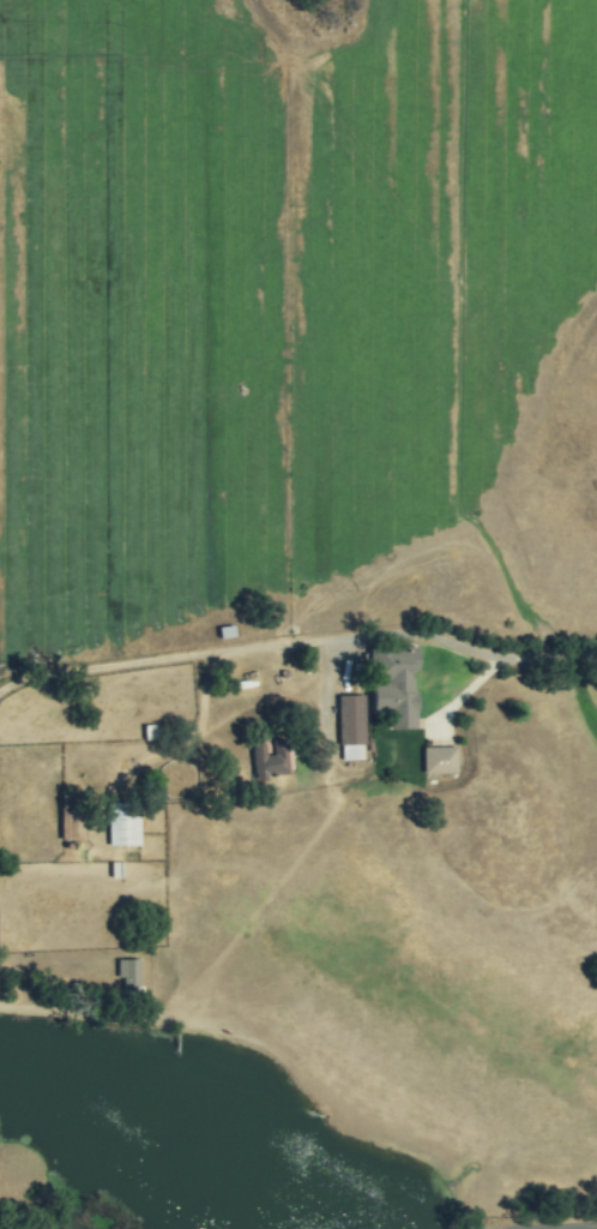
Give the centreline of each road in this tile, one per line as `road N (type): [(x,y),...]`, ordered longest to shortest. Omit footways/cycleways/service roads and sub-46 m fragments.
road 1 (residential): [(596,651),(505,658),(414,633),(164,659)]

